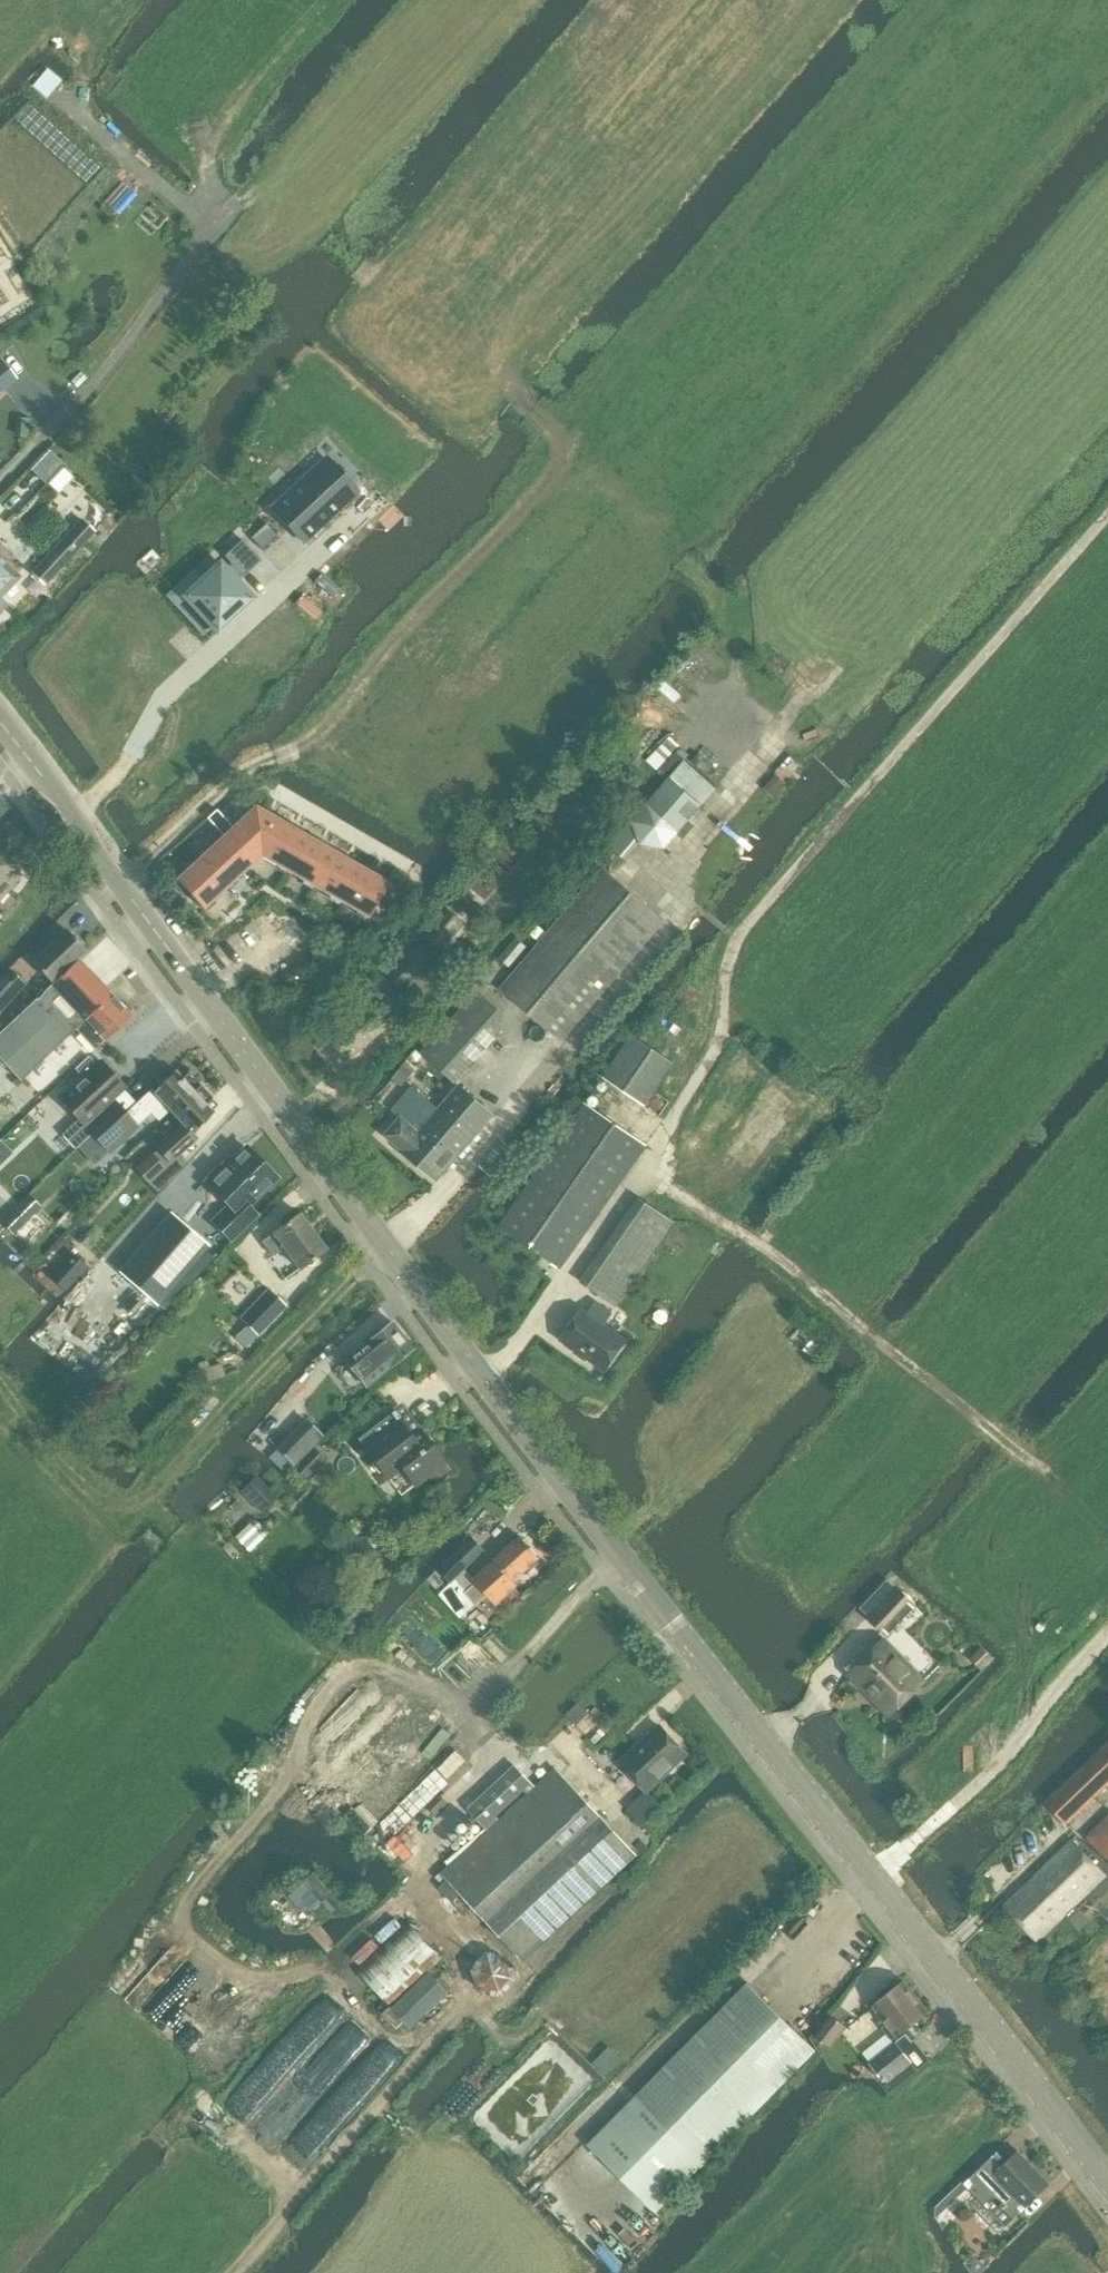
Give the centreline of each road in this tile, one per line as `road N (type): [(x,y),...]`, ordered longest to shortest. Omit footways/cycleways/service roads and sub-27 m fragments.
road 1 (tertiary): [(1107,2176),(479,1375),(188,971),(0,727)]
road 2 (track): [(374,2112),(468,2006),(459,1953),(409,1899),(328,1980),(234,1971),(179,1922),(372,1669),(469,1715),(619,1553)]
road 3 (track): [(1107,514),(739,934),(725,972),(727,1033),(680,1109)]
road 4 (track): [(120,882),(248,764),(303,744),(555,478),(566,452),(559,435),(485,370)]
road 5 (track): [(1047,1471),(755,1243),(641,1172)]
road 6 (track): [(1107,1643),(872,1876)]
road 7 (track): [(232,2272),(374,2112),(441,2156)]

